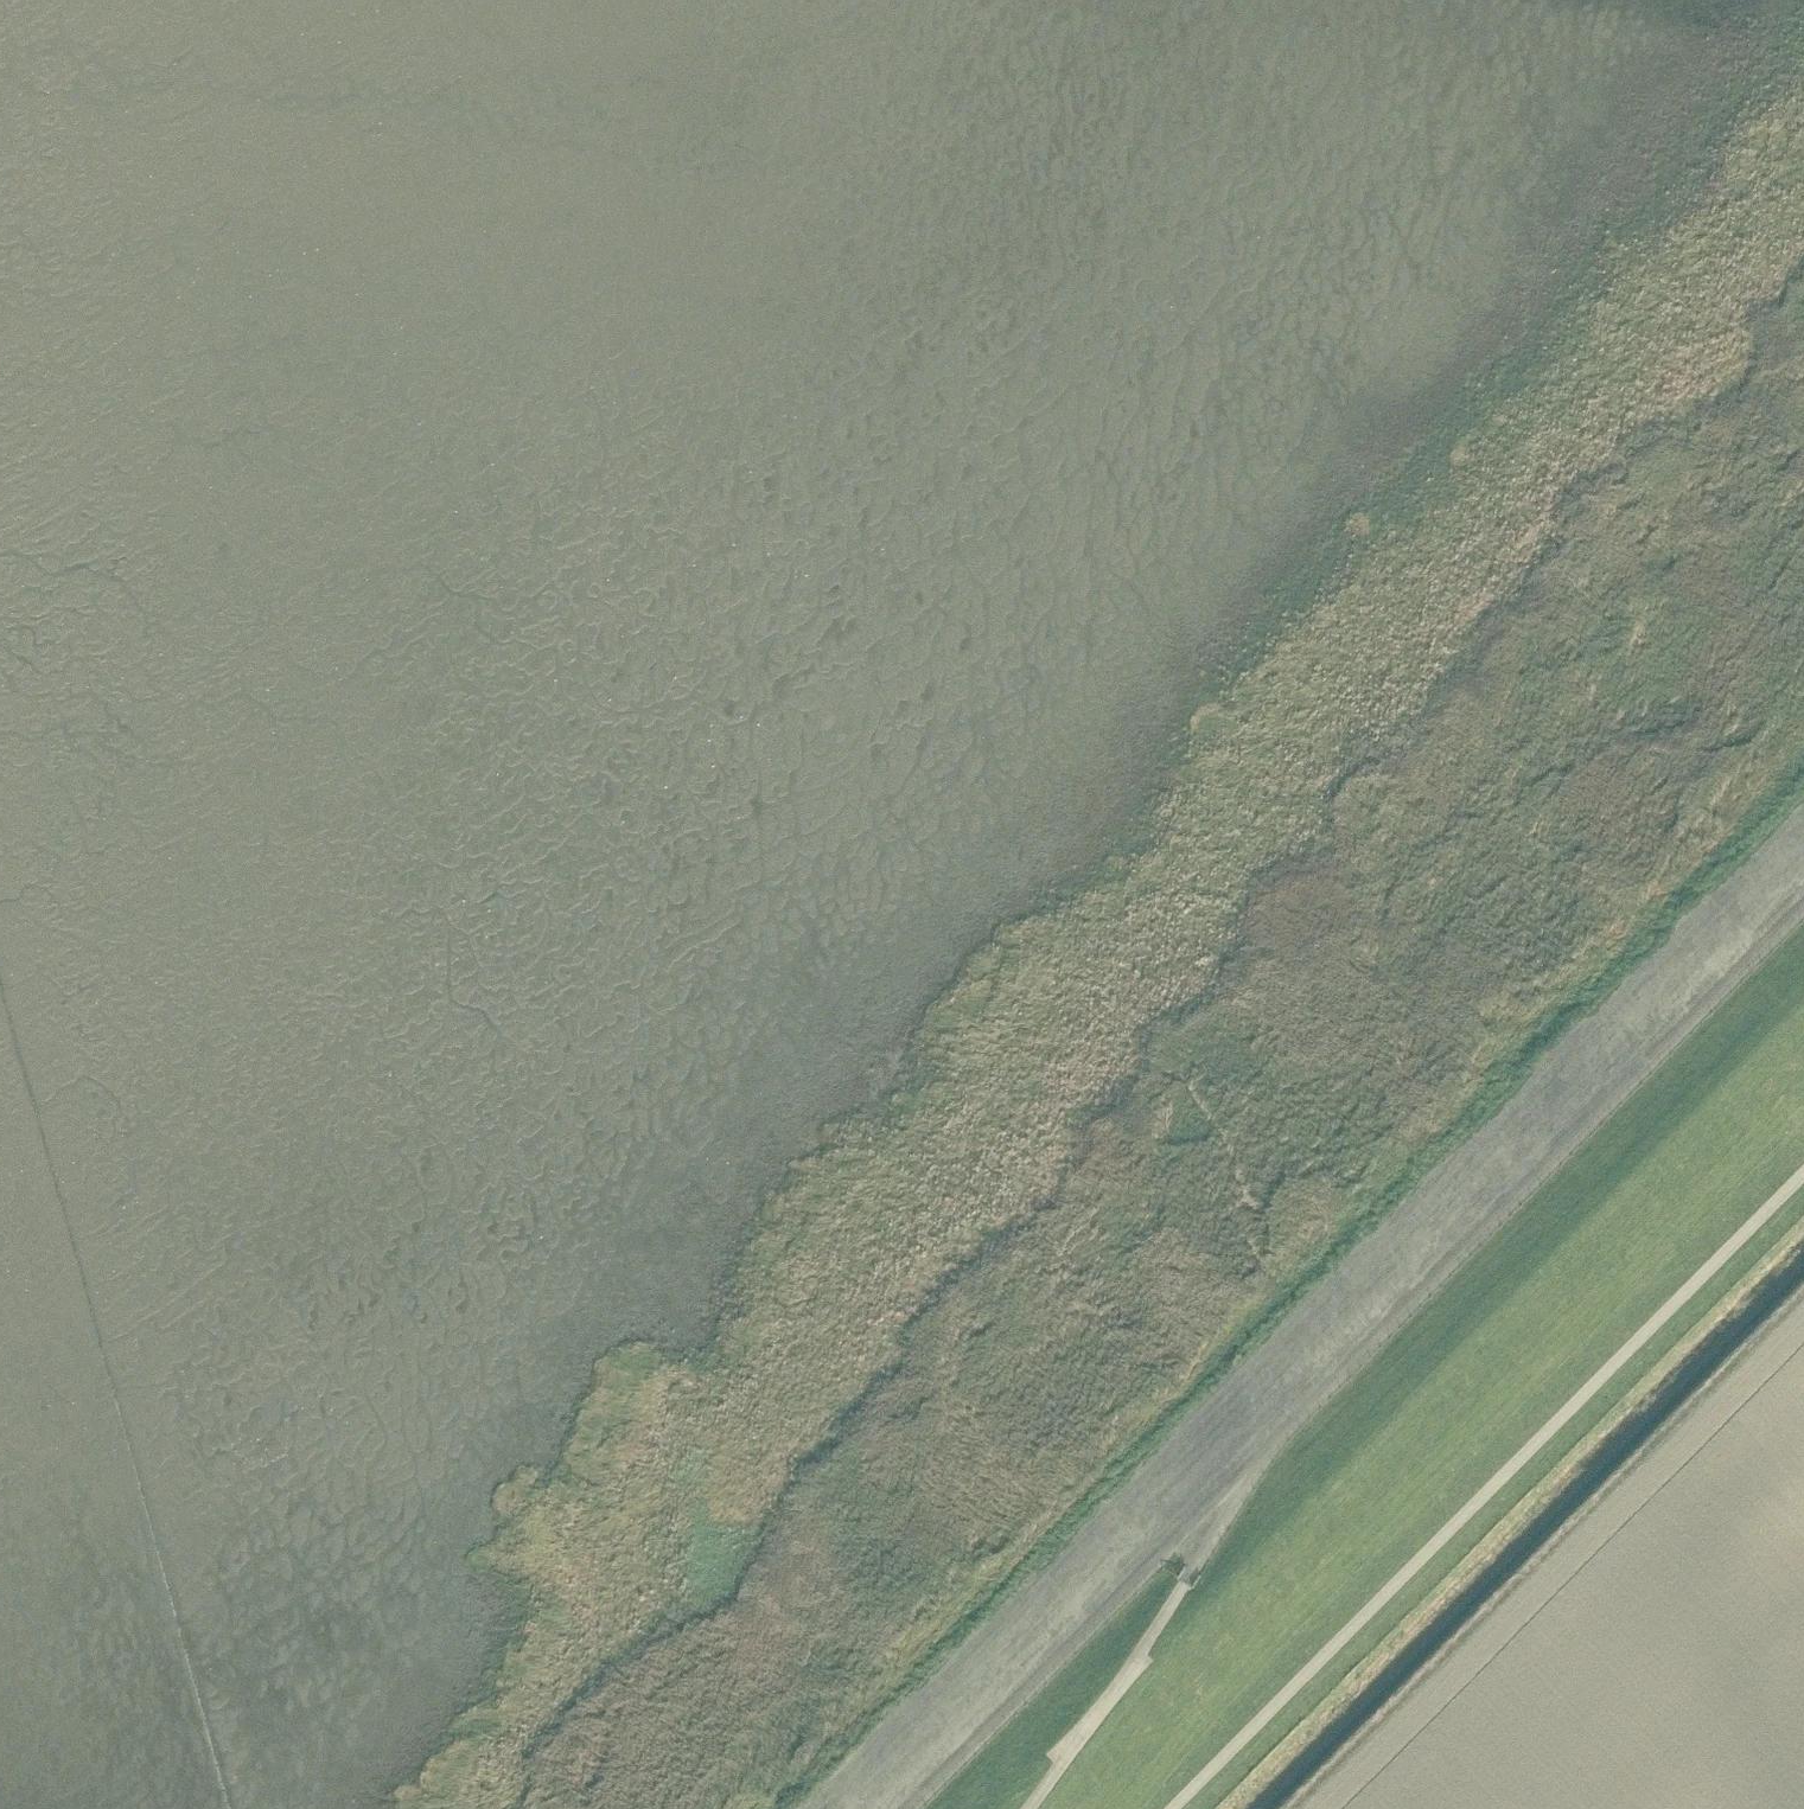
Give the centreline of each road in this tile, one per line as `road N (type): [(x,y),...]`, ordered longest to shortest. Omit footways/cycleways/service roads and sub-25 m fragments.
road 1 (unclassified): [(1176,1808),(1803,1176)]

